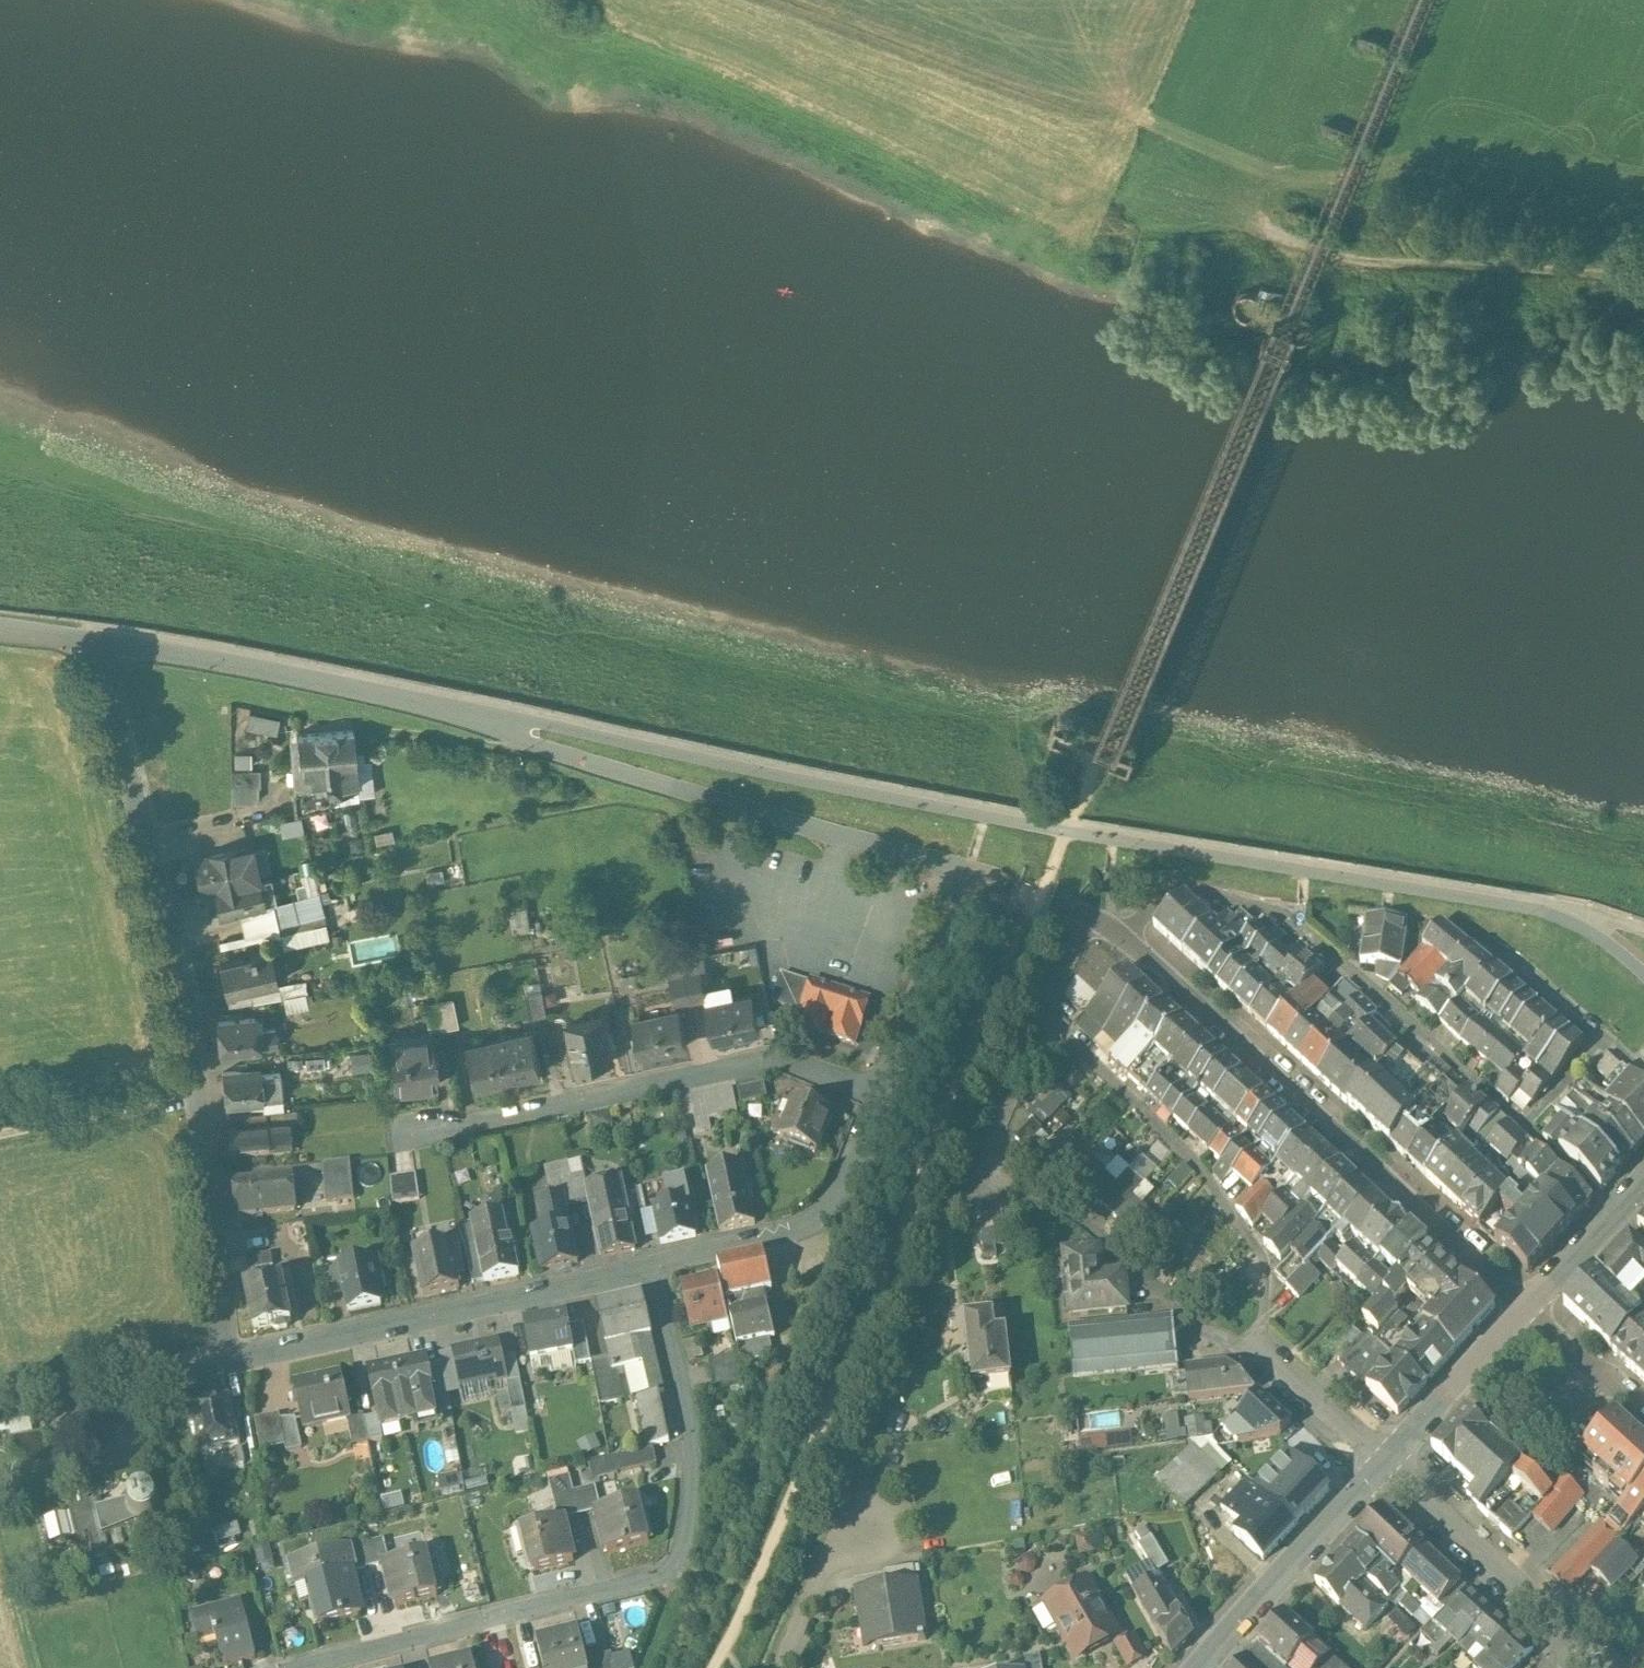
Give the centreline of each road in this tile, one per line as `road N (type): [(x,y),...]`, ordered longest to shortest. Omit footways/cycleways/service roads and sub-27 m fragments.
road 1 (unclassified): [(1643,975),(1557,919),(568,722),(432,702)]
road 2 (residential): [(652,1265),(260,1350),(220,1333),(188,1017),(98,634)]
road 3 (residential): [(315,1667),(646,1581),(681,1558),(694,1501),(693,1437),(652,1265)]
road 4 (unclassified): [(432,702),(969,874)]
road 5 (unclassified): [(1129,940),(1531,1305)]
road 6 (residential): [(398,1128),(467,1123),(782,1056),(888,1090)]
road 7 (residential): [(1524,1126),(1284,919),(1172,891),(1129,940)]
road 8 (residential): [(1045,1015),(988,1150),(992,1165),(1080,1208),(1259,1355)]
road 9 (track): [(1643,278),(1459,255),(1348,254),(1202,233)]
road 10 (residential): [(1045,1015),(1202,1167),(1259,1244),(1259,1355)]
road 11 (unclassified): [(98,634),(432,702)]
road 12 (residential): [(888,1090),(861,1159),(833,1203),(788,1233),(652,1265)]
road 13 (tertiary): [(1381,1464),(1197,1667)]
road 14 (residential): [(1574,1637),(1381,1464)]
road 15 (residential): [(969,874),(888,1090)]
road 16 (tertiary): [(1531,1305),(1381,1464)]
road 17 (track): [(195,1088),(0,1132)]
road 18 (residential): [(860,1520),(818,1570),(780,1667)]
road 19 (residential): [(1259,1355),(1381,1464)]
road 20 (residential): [(1474,940),(1602,1041)]
road 21 (residential): [(1531,1305),(1643,1413)]
road 22 (residential): [(1616,1215),(1524,1126)]
road 23 (tertiary): [(1616,1215),(1531,1305)]
road 24 (unclassified): [(969,874),(1083,915)]

